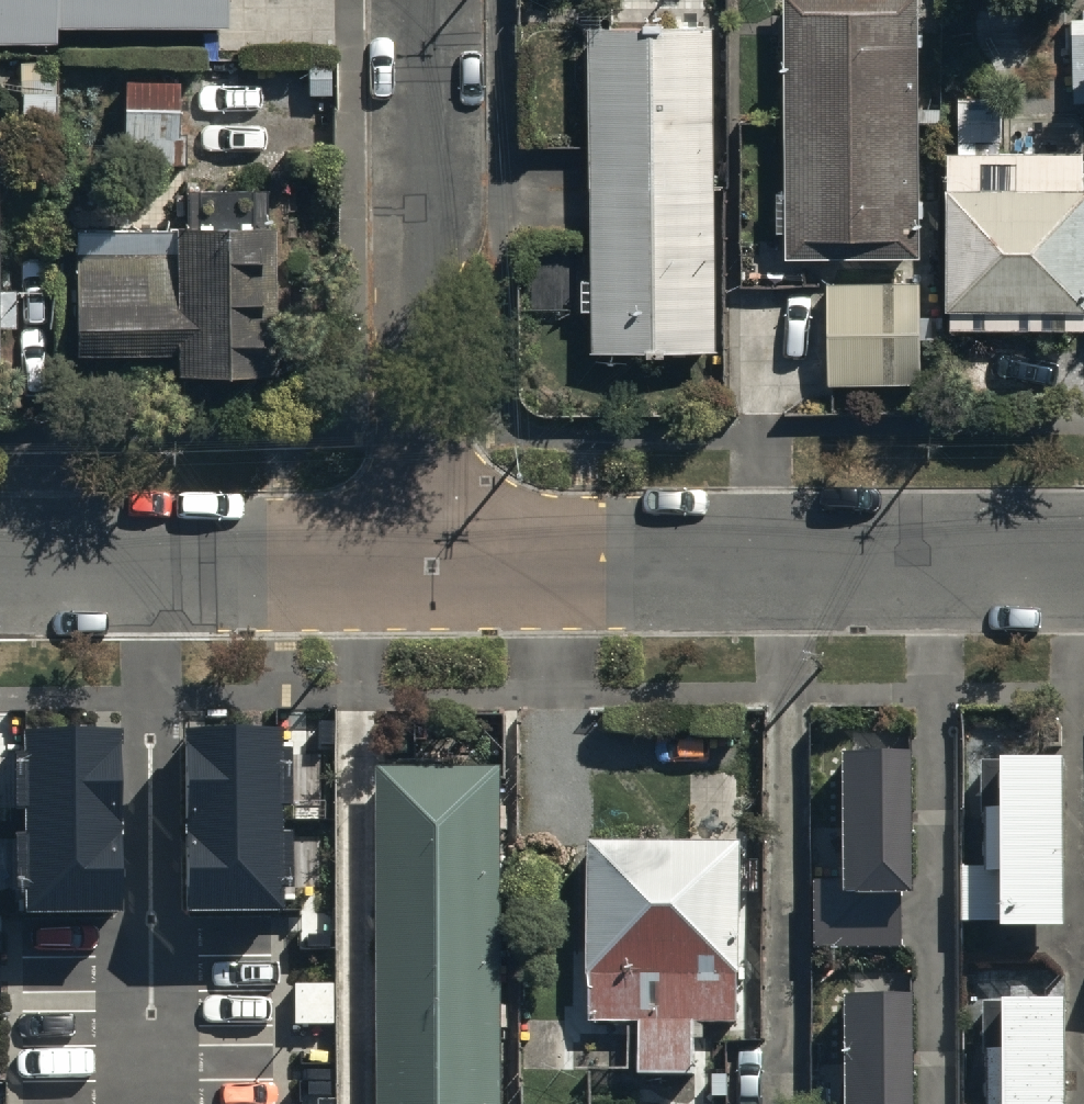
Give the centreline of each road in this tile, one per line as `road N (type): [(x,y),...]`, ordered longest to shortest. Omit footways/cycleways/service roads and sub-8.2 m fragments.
road 1 (residential): [(421,569),(1083,565)]
road 2 (residential): [(421,569),(420,0)]
road 3 (residential): [(0,572),(421,569)]

